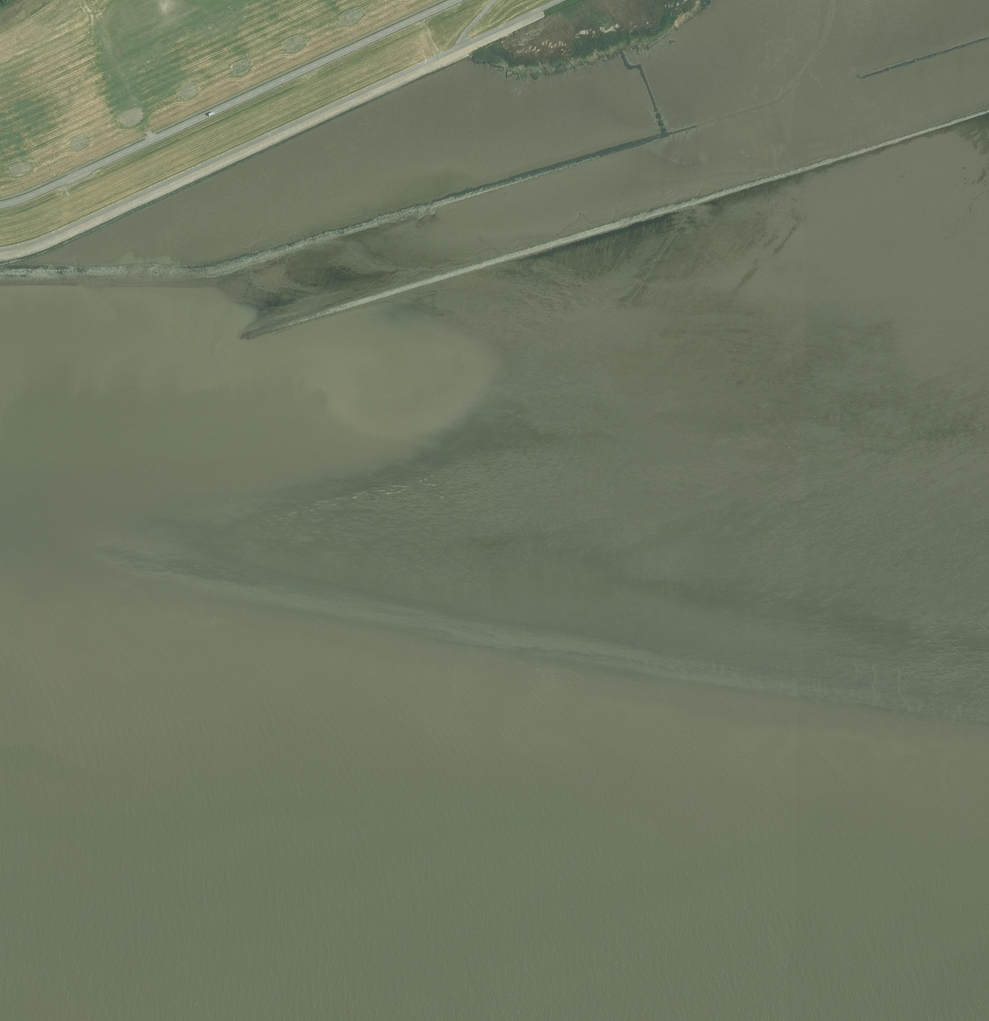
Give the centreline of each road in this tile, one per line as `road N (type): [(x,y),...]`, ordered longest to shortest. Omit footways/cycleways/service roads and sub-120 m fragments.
road 1 (track): [(562,0),(119,206),(0,251)]
road 2 (residential): [(0,207),(462,0)]

